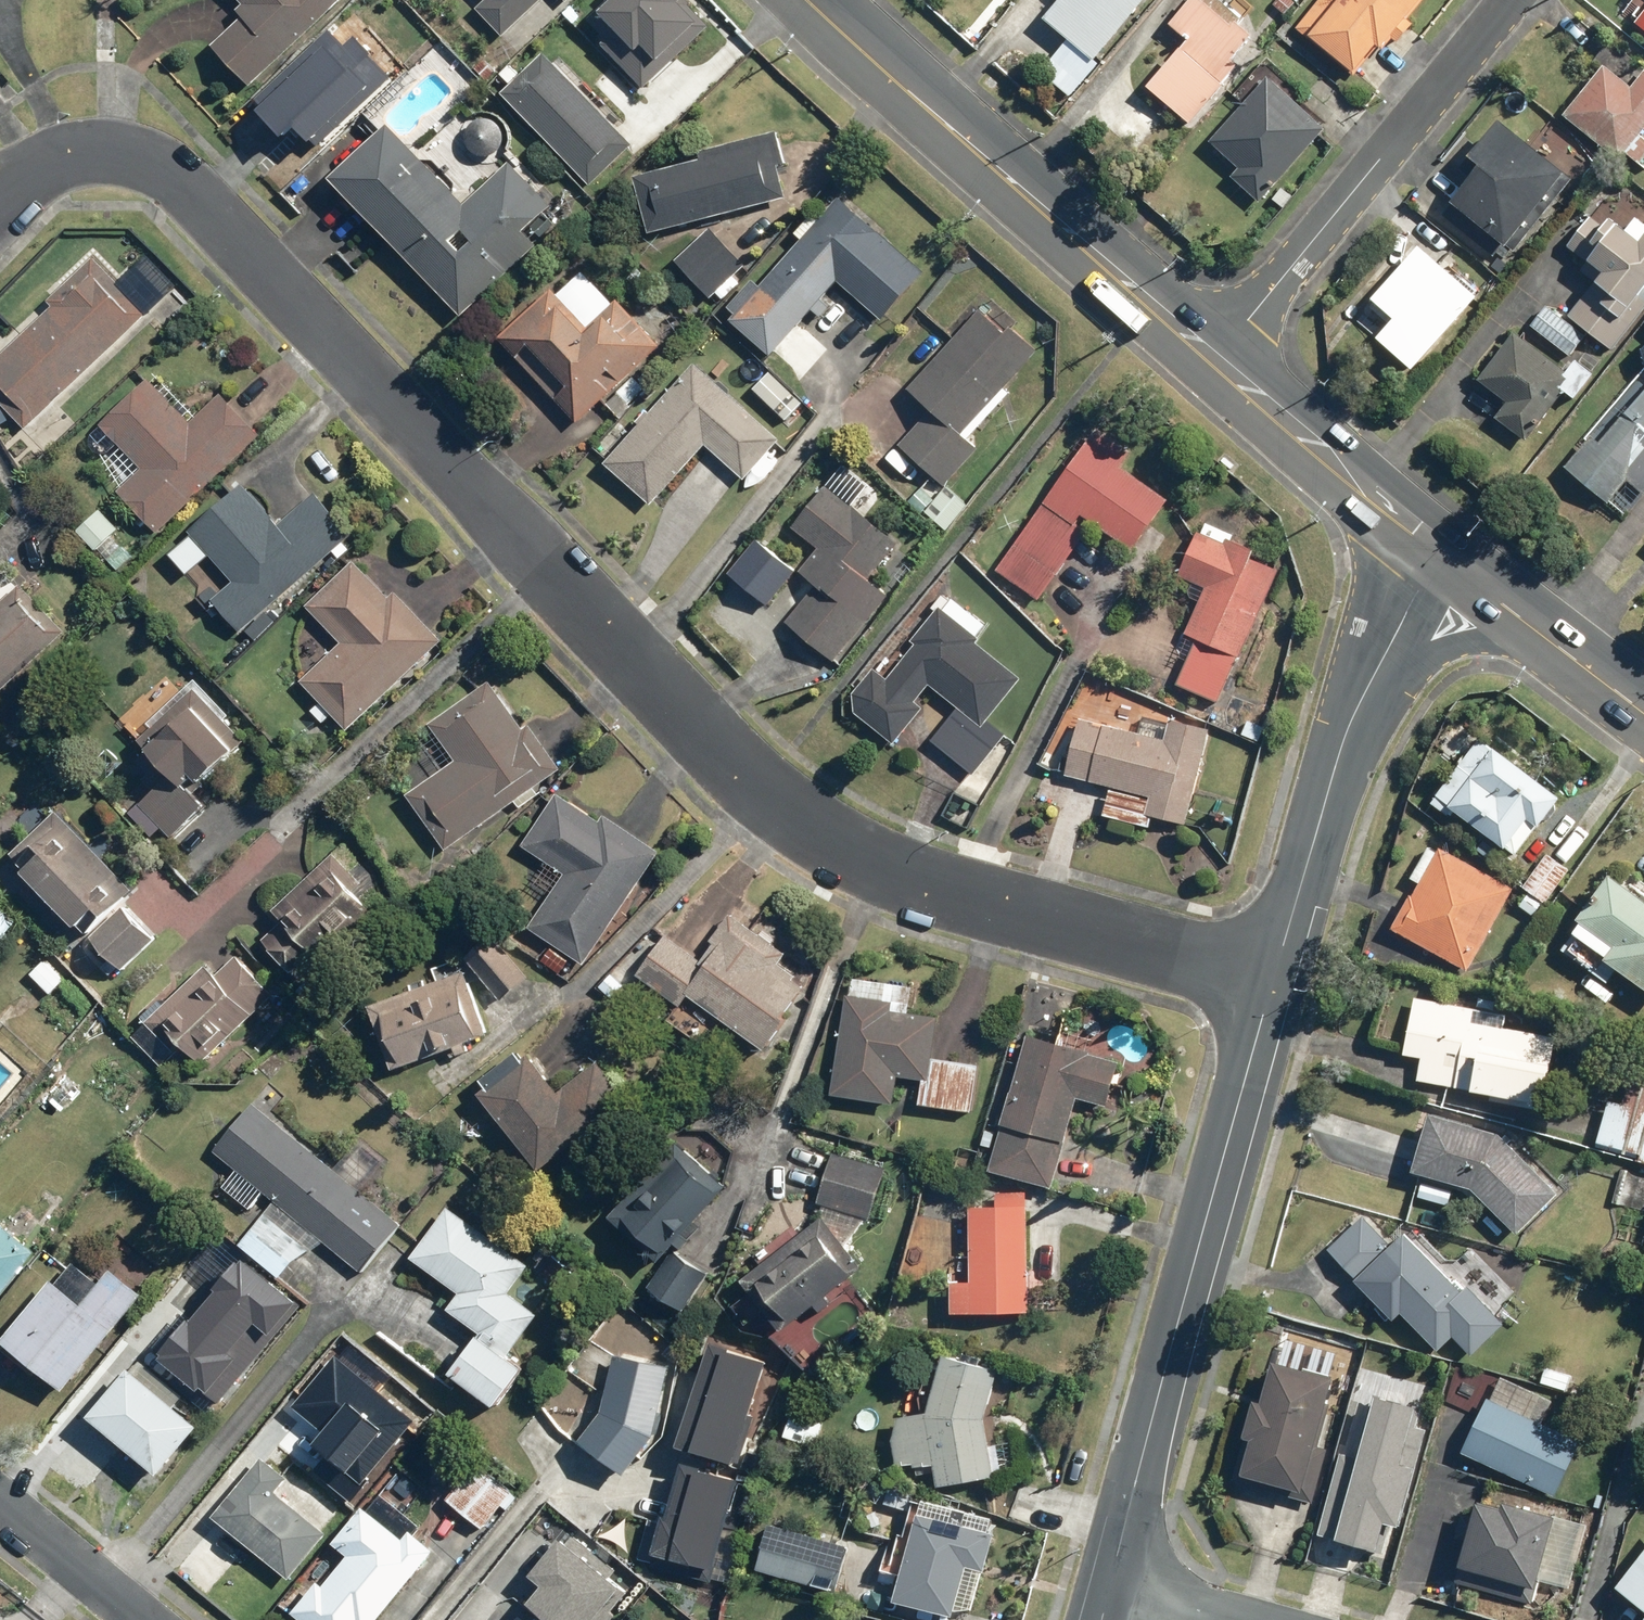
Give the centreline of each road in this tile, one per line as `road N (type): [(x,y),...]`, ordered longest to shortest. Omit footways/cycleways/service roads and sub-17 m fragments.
road 1 (residential): [(1276,980),(907,873),(829,837),(757,783),(181,185),(126,156),(89,155),(0,201)]
road 2 (tertiary): [(1276,980),(1108,1590)]
road 3 (primary): [(1218,363),(809,0)]
road 4 (residential): [(1218,363),(1514,0)]
road 5 (tertiary): [(1440,557),(1349,734),(1276,980)]
road 6 (primary): [(1440,557),(1218,363)]
road 7 (primary): [(1643,715),(1440,557)]
road 8 (residential): [(143,1619),(0,1502)]
road 9 (residential): [(1228,1619),(1108,1590)]

